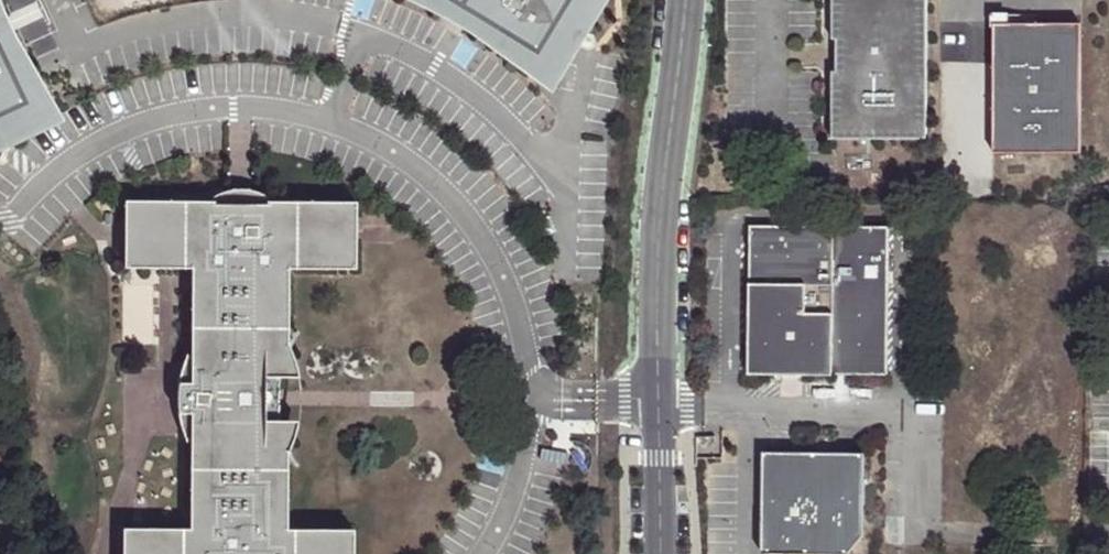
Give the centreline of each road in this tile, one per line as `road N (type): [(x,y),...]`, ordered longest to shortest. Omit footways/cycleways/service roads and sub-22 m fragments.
road 1 (residential): [(684,0),(660,248),(661,553)]

